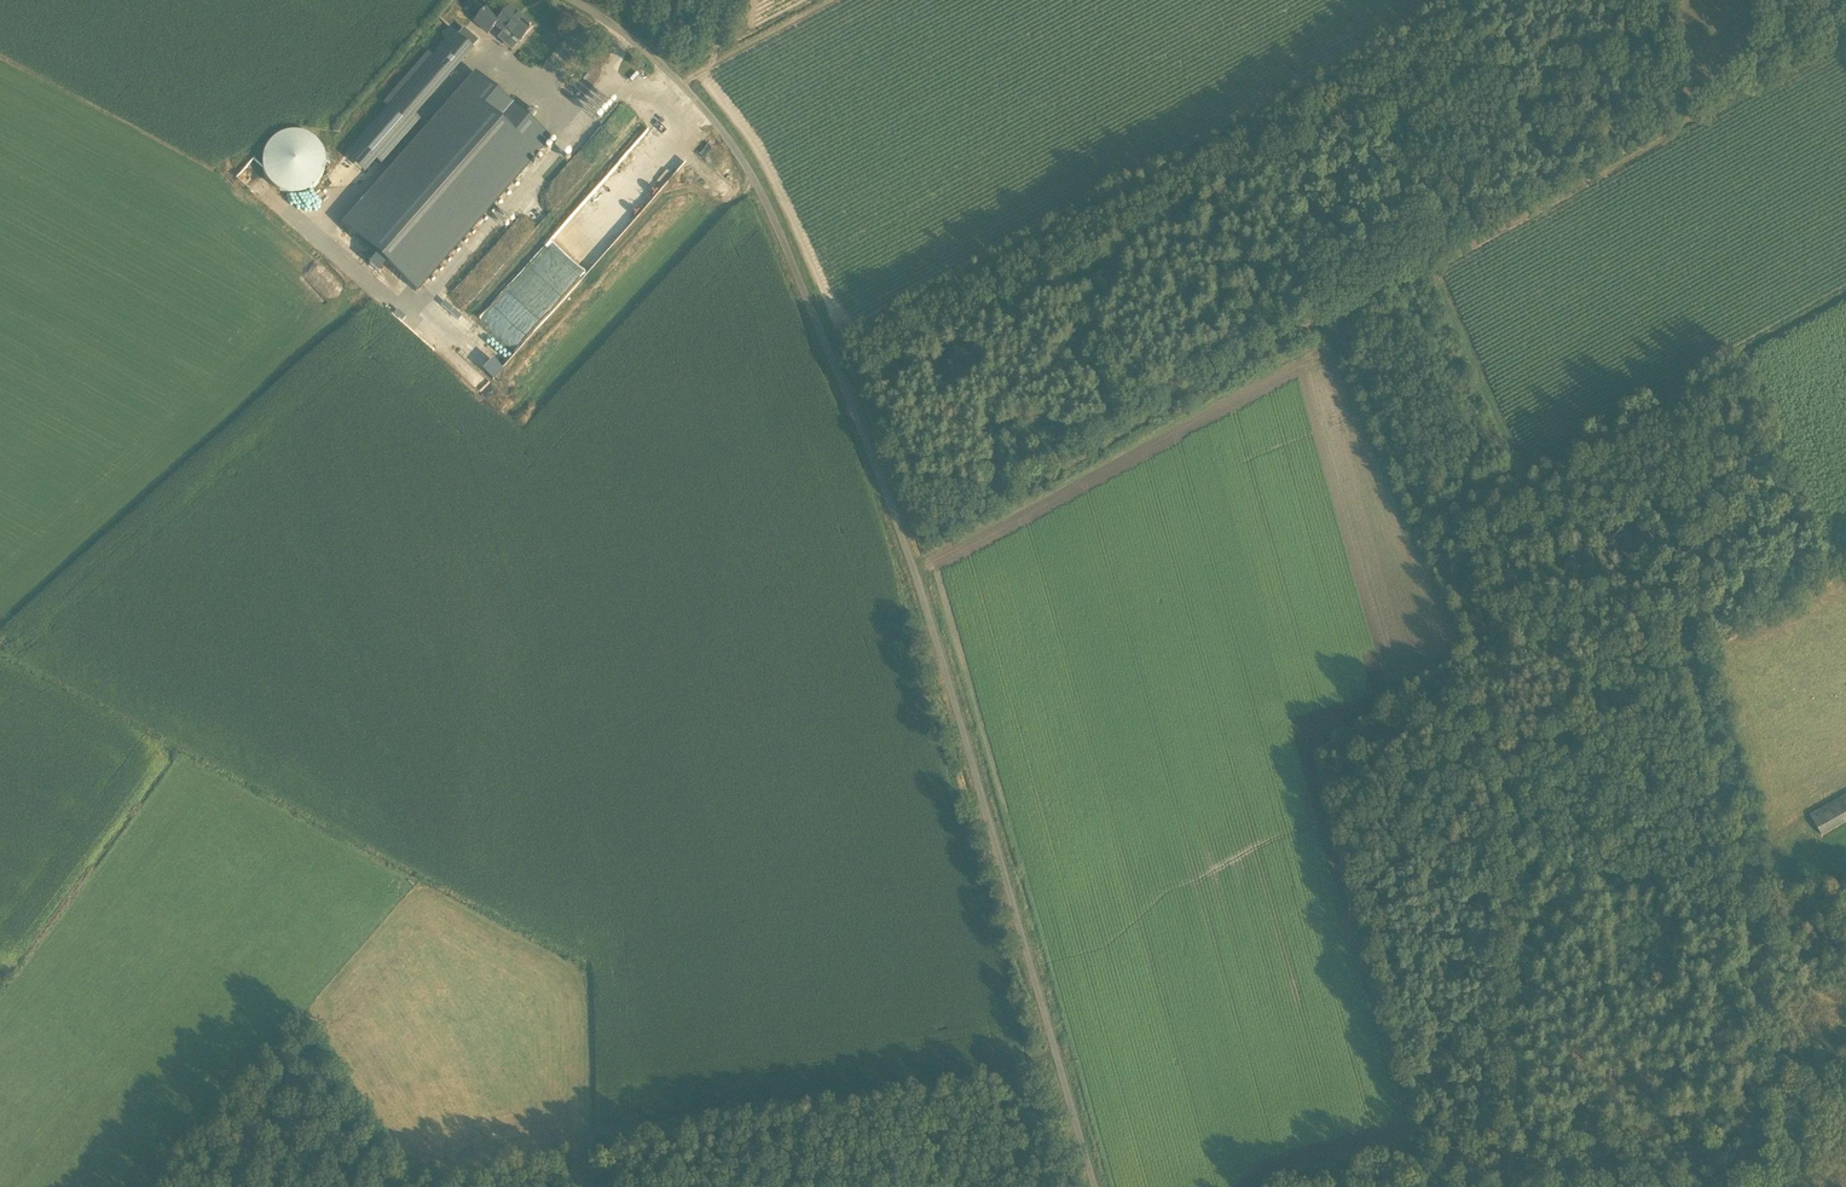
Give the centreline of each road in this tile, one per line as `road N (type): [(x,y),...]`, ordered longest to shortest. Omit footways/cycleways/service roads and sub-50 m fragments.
road 1 (unclassified): [(1095,1186),(927,617),(770,209),(693,97),(573,0)]
road 2 (track): [(629,38),(574,126),(482,57),(365,189),(280,199),(216,204),(0,90)]
road 3 (track): [(1770,0),(1760,79),(1575,187)]
road 4 (track): [(838,0),(724,61)]

